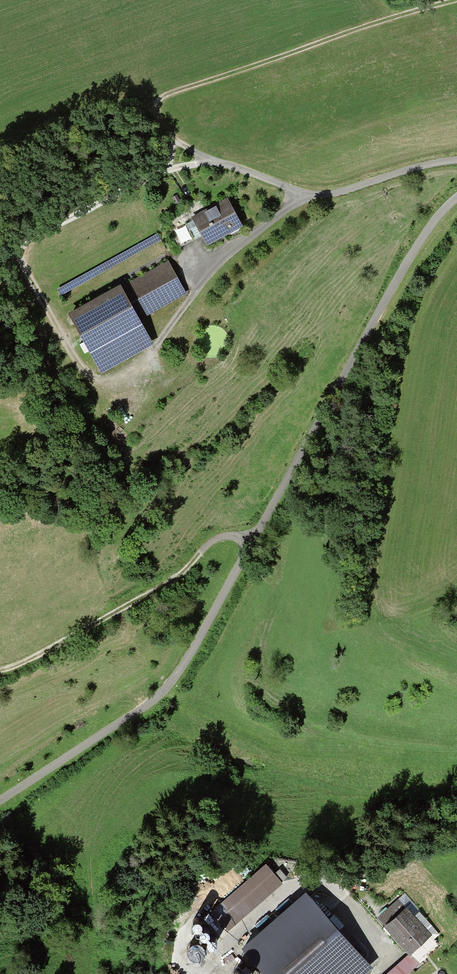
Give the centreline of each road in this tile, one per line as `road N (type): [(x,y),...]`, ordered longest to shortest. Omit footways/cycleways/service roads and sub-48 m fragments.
road 1 (track): [(456,197),(418,243),(173,679),(144,707),(0,801)]
road 2 (track): [(0,248),(133,184),(207,162),(322,195),(456,161)]
road 3 (track): [(456,1),(165,94),(153,119),(163,135),(207,162)]
road 4 (track): [(0,671),(182,573),(215,539),(249,543)]
road 5 (track): [(214,973),(218,957),(257,913),(307,881),(324,884),(382,949),(371,973)]
road 6 (track): [(10,245),(76,364),(101,390),(148,356)]
road 7 (track): [(307,193),(219,260),(148,356)]

